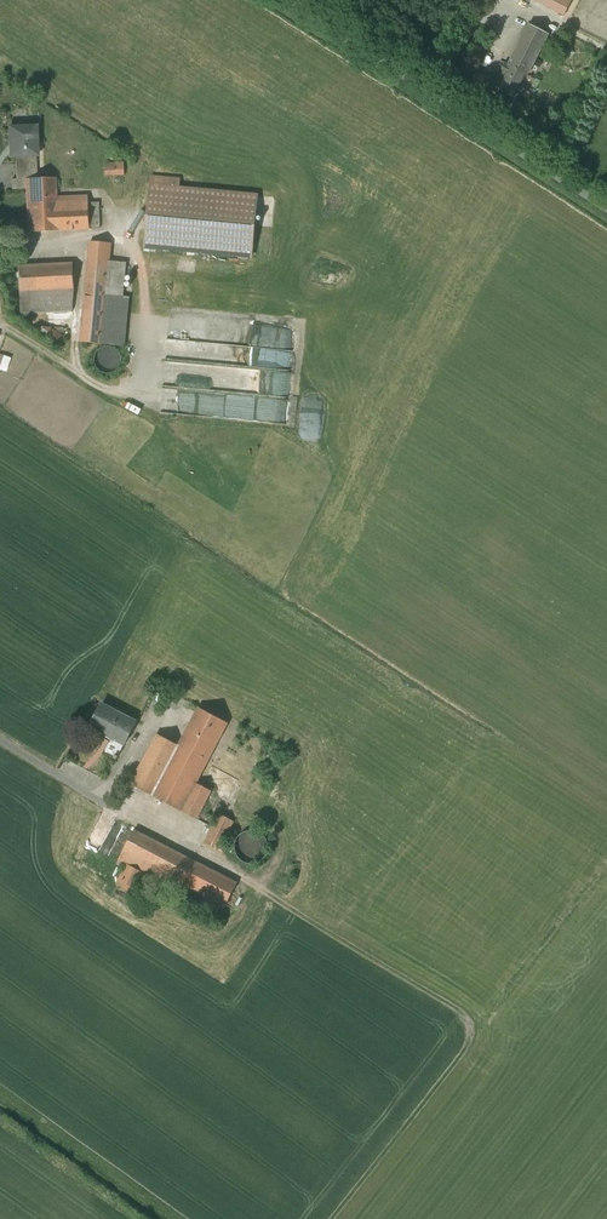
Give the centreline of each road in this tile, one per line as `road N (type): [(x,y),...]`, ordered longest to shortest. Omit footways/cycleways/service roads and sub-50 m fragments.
road 1 (track): [(472,1041),(473,1023),(463,1014),(123,813)]
road 2 (unclassified): [(606,207),(289,0)]
road 3 (track): [(151,418),(10,326),(0,310)]

